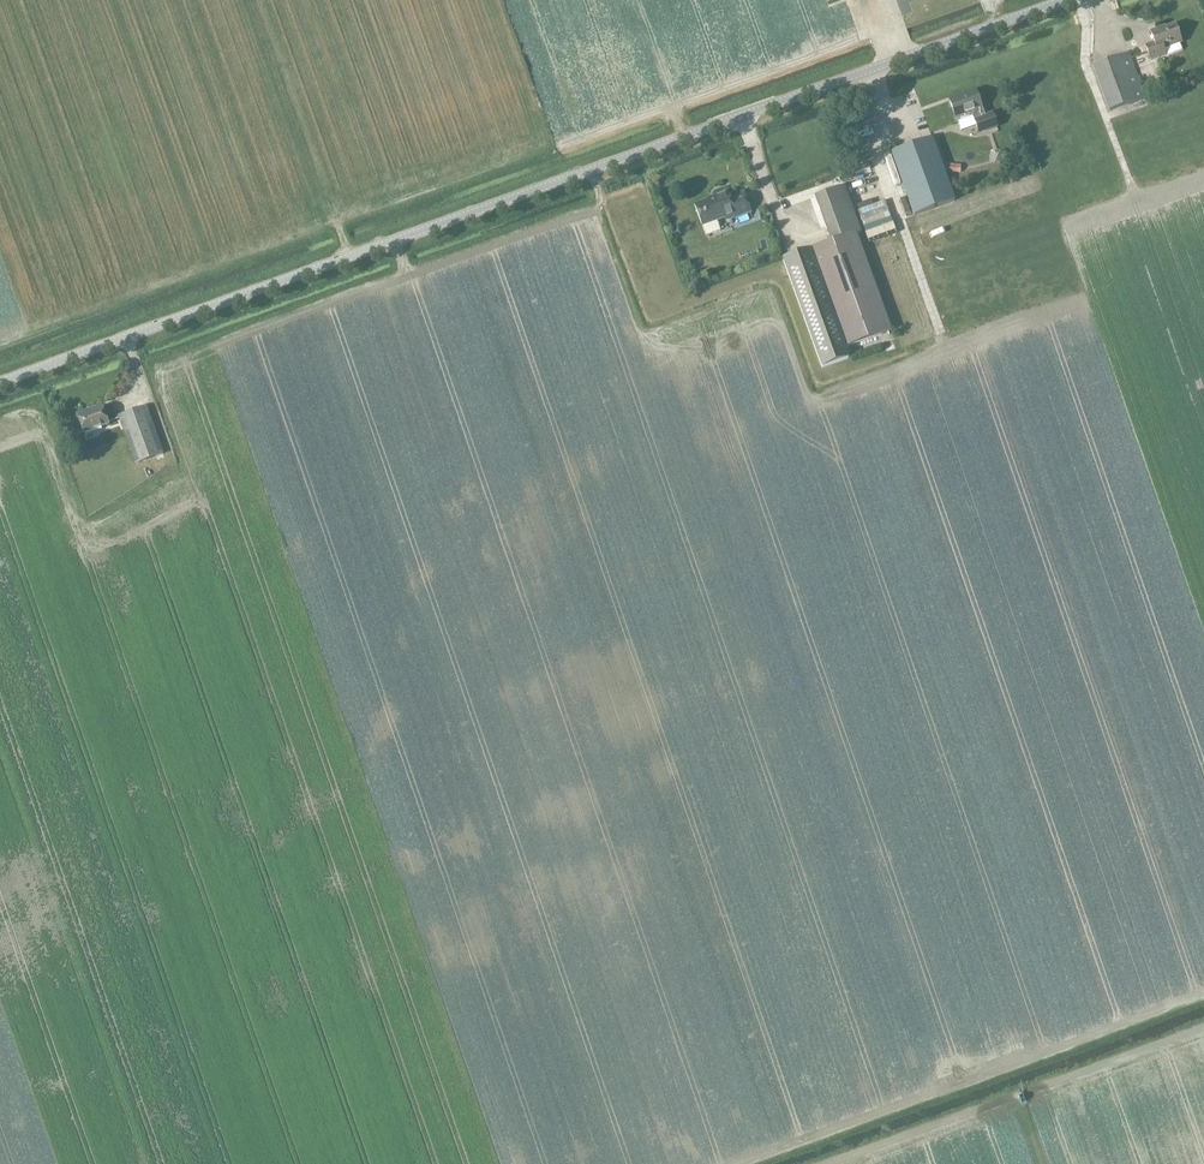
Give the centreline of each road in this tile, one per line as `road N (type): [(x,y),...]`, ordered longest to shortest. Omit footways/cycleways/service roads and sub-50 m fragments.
road 1 (unclassified): [(0,382),(1065,0)]

